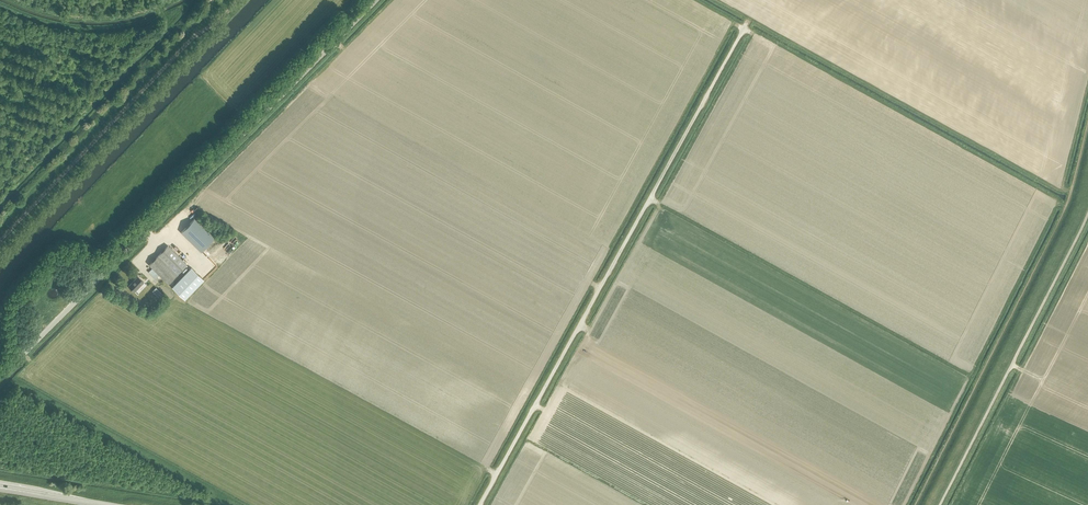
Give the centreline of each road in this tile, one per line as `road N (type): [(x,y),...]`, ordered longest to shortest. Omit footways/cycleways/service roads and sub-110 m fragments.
road 1 (track): [(479,504),(746,26)]
road 2 (tertiary): [(373,0),(0,376)]
road 3 (track): [(915,504),(1066,207),(1087,127)]
road 4 (unclassified): [(940,504),(1087,219)]

